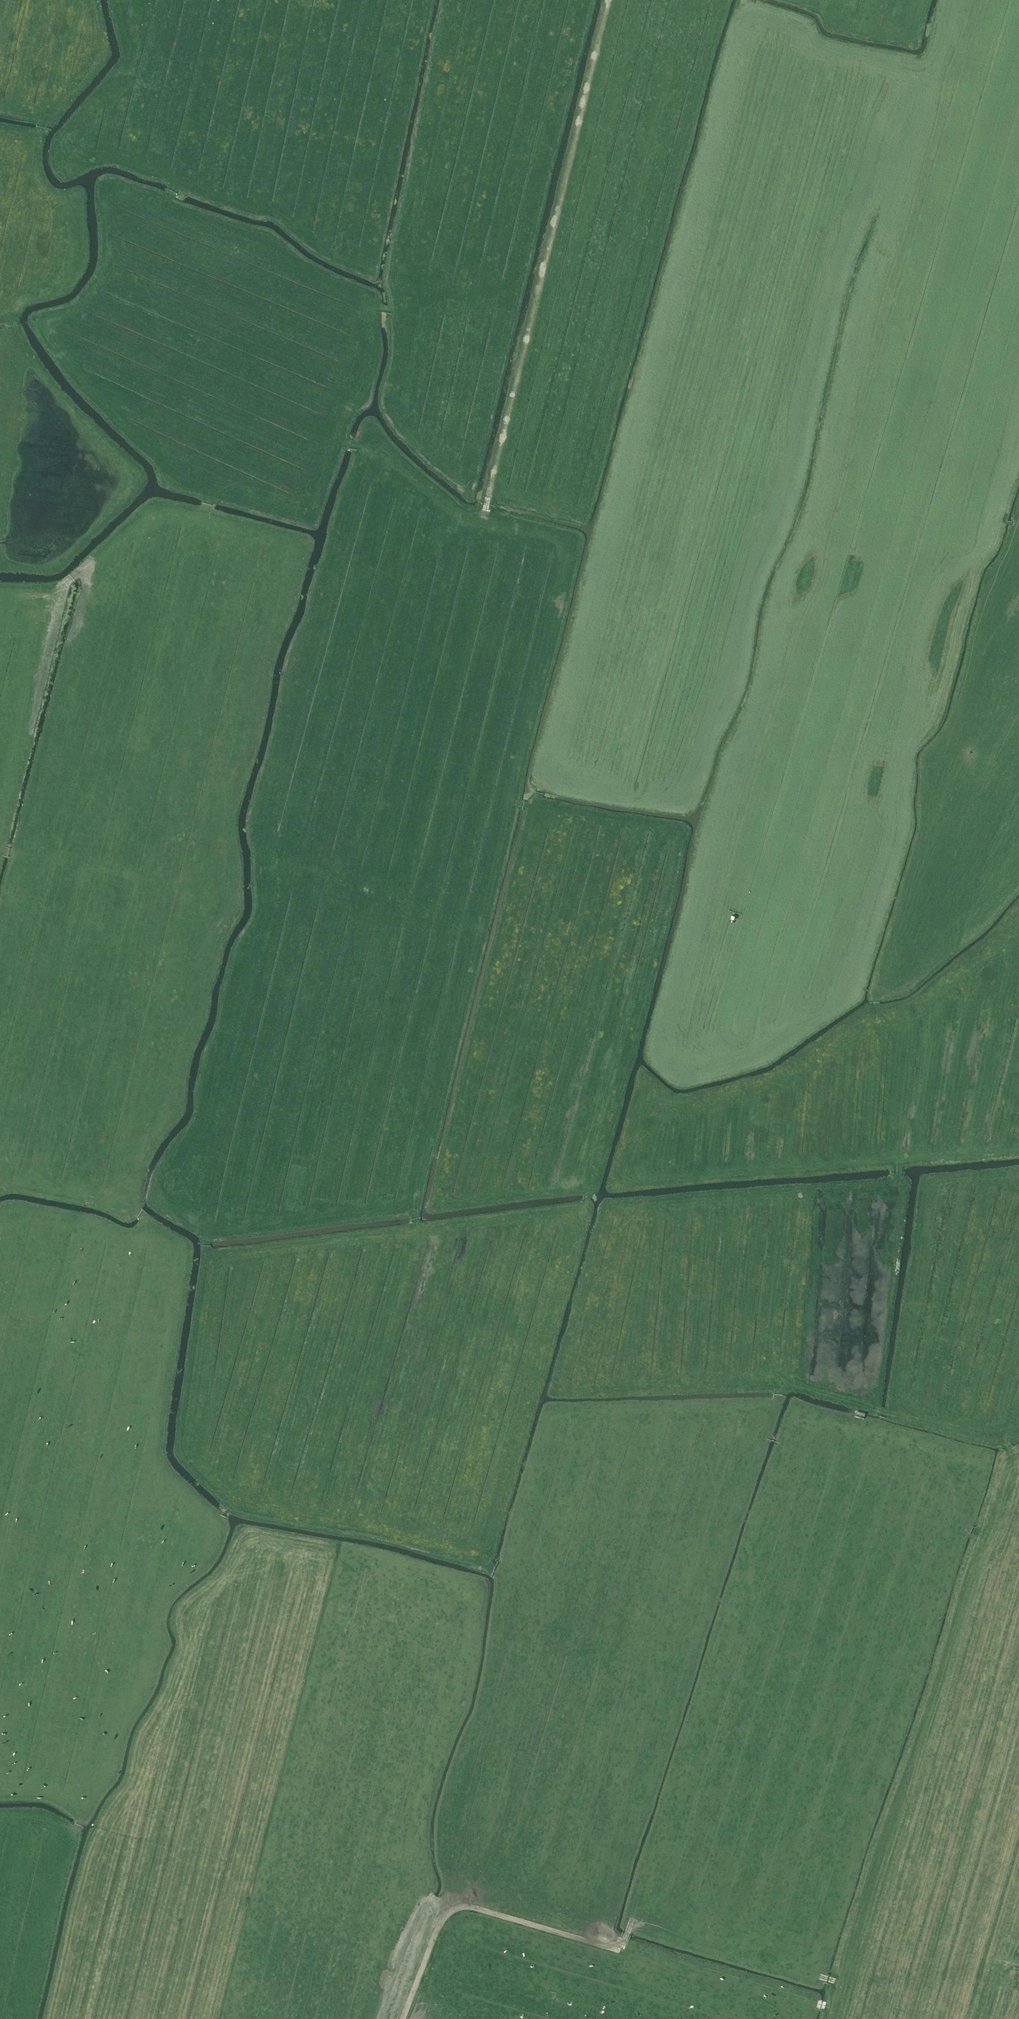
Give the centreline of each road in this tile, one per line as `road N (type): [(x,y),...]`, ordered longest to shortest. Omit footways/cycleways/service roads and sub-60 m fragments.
road 1 (track): [(610,0),(486,511)]
road 2 (track): [(403,2018),(436,1933),(447,1914),(464,1907),(619,1950)]

